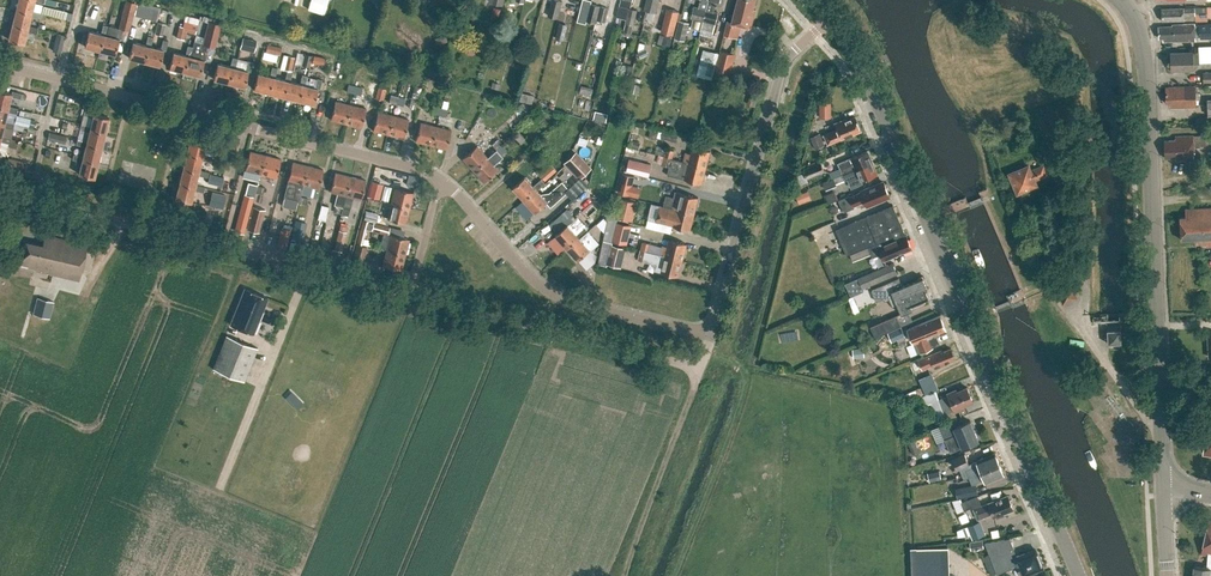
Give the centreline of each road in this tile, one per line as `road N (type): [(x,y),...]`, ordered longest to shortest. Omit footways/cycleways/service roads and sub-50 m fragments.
road 1 (secondary): [(1078,575),(851,43),(830,17)]
road 2 (tertiary): [(1163,481),(1145,74),(1140,32),(1124,0)]
road 3 (residential): [(441,180),(0,65)]
road 4 (unclassified): [(410,296),(0,191)]
road 5 (unclassified): [(710,335),(783,62),(830,17)]
road 6 (residential): [(710,335),(553,295),(441,180)]
road 7 (unclassified): [(700,368),(410,296)]
road 8 (track): [(700,368),(622,575)]
road 9 (residential): [(441,180),(410,296)]

